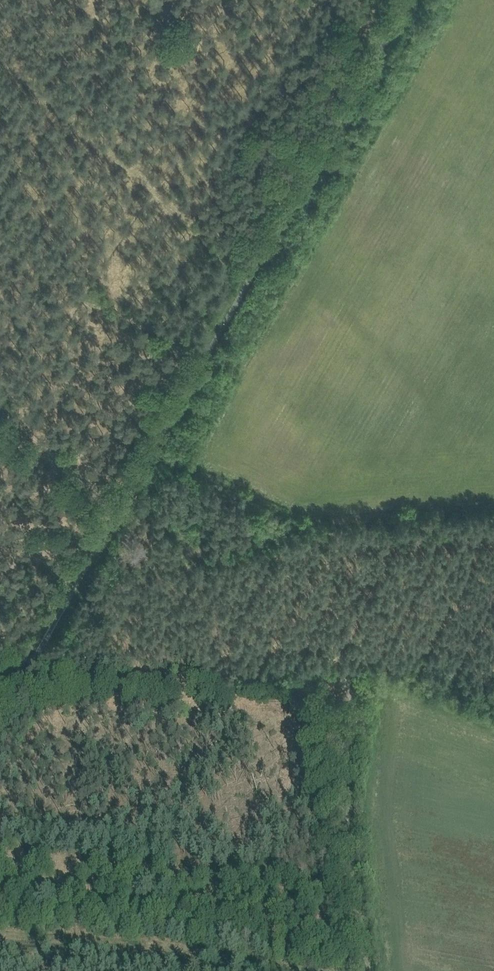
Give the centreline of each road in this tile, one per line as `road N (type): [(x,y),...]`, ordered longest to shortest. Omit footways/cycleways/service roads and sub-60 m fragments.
road 1 (track): [(371,970),(354,884),(361,670),(14,687)]
road 2 (track): [(99,497),(0,410)]

